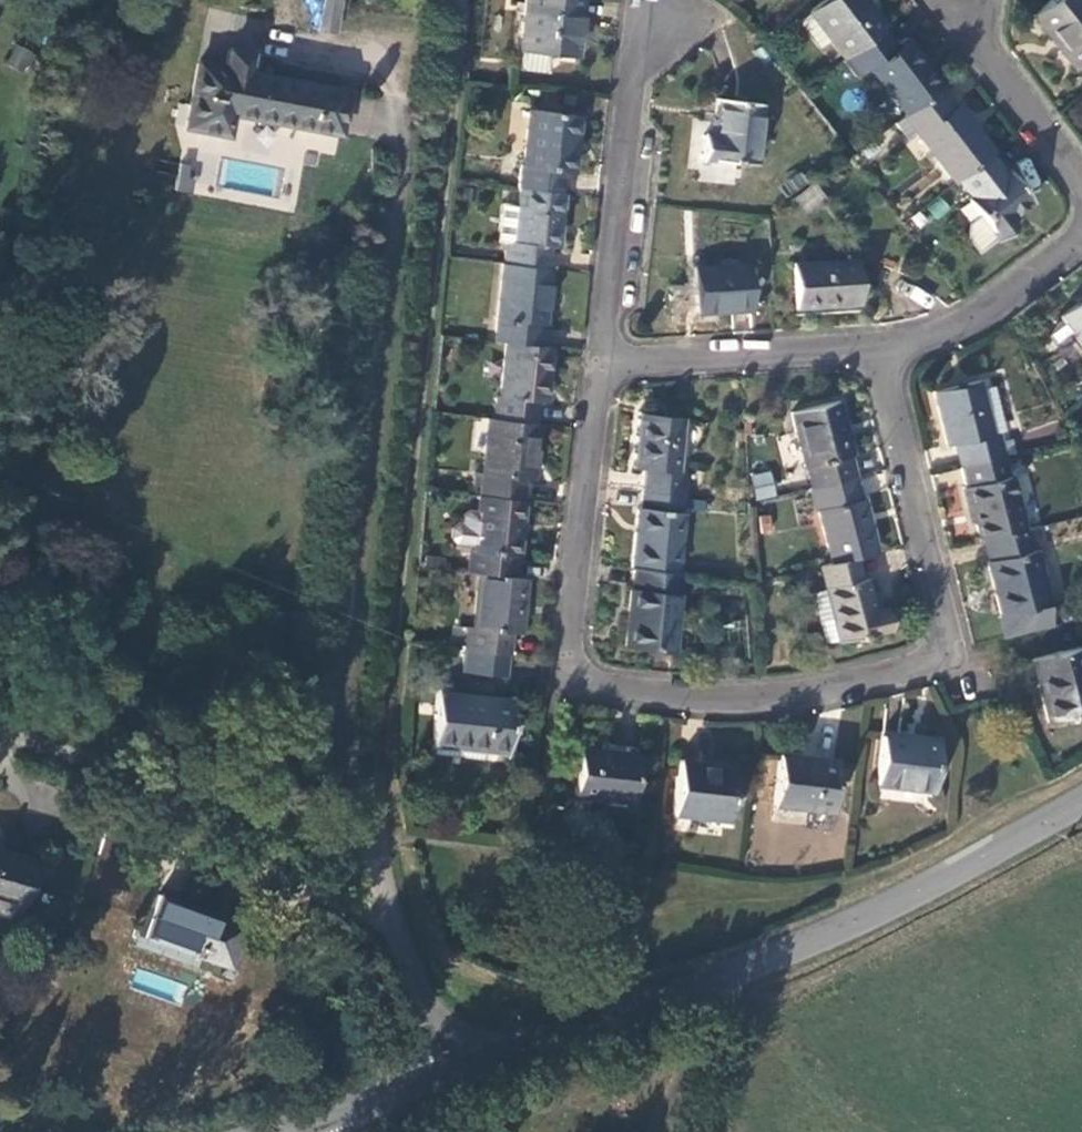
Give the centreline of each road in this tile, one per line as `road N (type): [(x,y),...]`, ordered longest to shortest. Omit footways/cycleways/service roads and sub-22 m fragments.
road 1 (unclassified): [(445,1076),(387,892),(374,823),(460,0)]
road 2 (residential): [(890,356),(960,638),(774,701),(569,676),(605,367)]
road 3 (tertiary): [(445,1076),(850,937),(1081,804)]
road 4 (residential): [(605,367),(650,0)]
road 5 (residential): [(890,356),(605,367)]
road 6 (residential): [(1081,243),(1026,284),(890,356)]
road 7 (residential): [(1081,166),(946,0)]
road 8 (tertiary): [(304,1128),(445,1076)]

